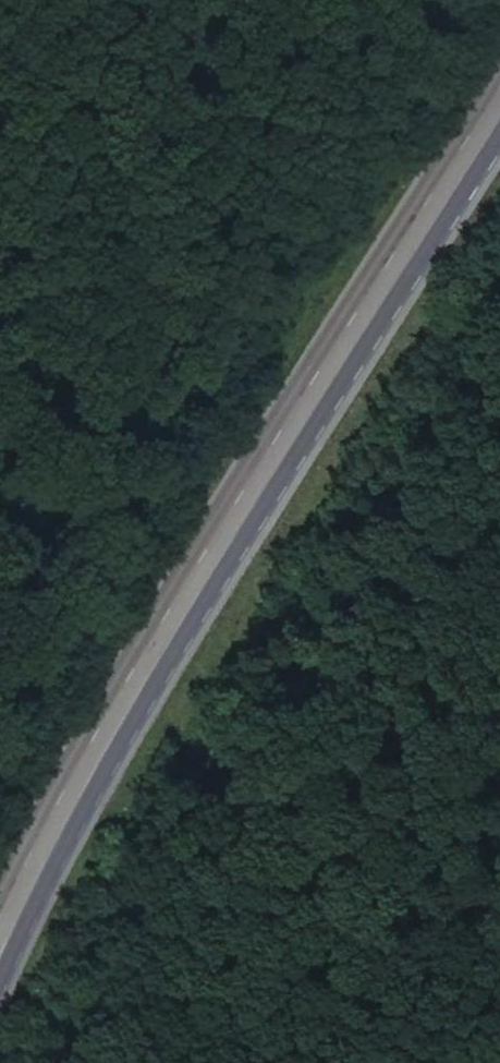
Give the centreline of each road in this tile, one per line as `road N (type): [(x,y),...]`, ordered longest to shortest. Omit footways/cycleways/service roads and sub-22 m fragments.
road 1 (secondary): [(0,979),(125,731),(499,135)]
road 2 (secondary): [(499,72),(151,623),(0,897)]

